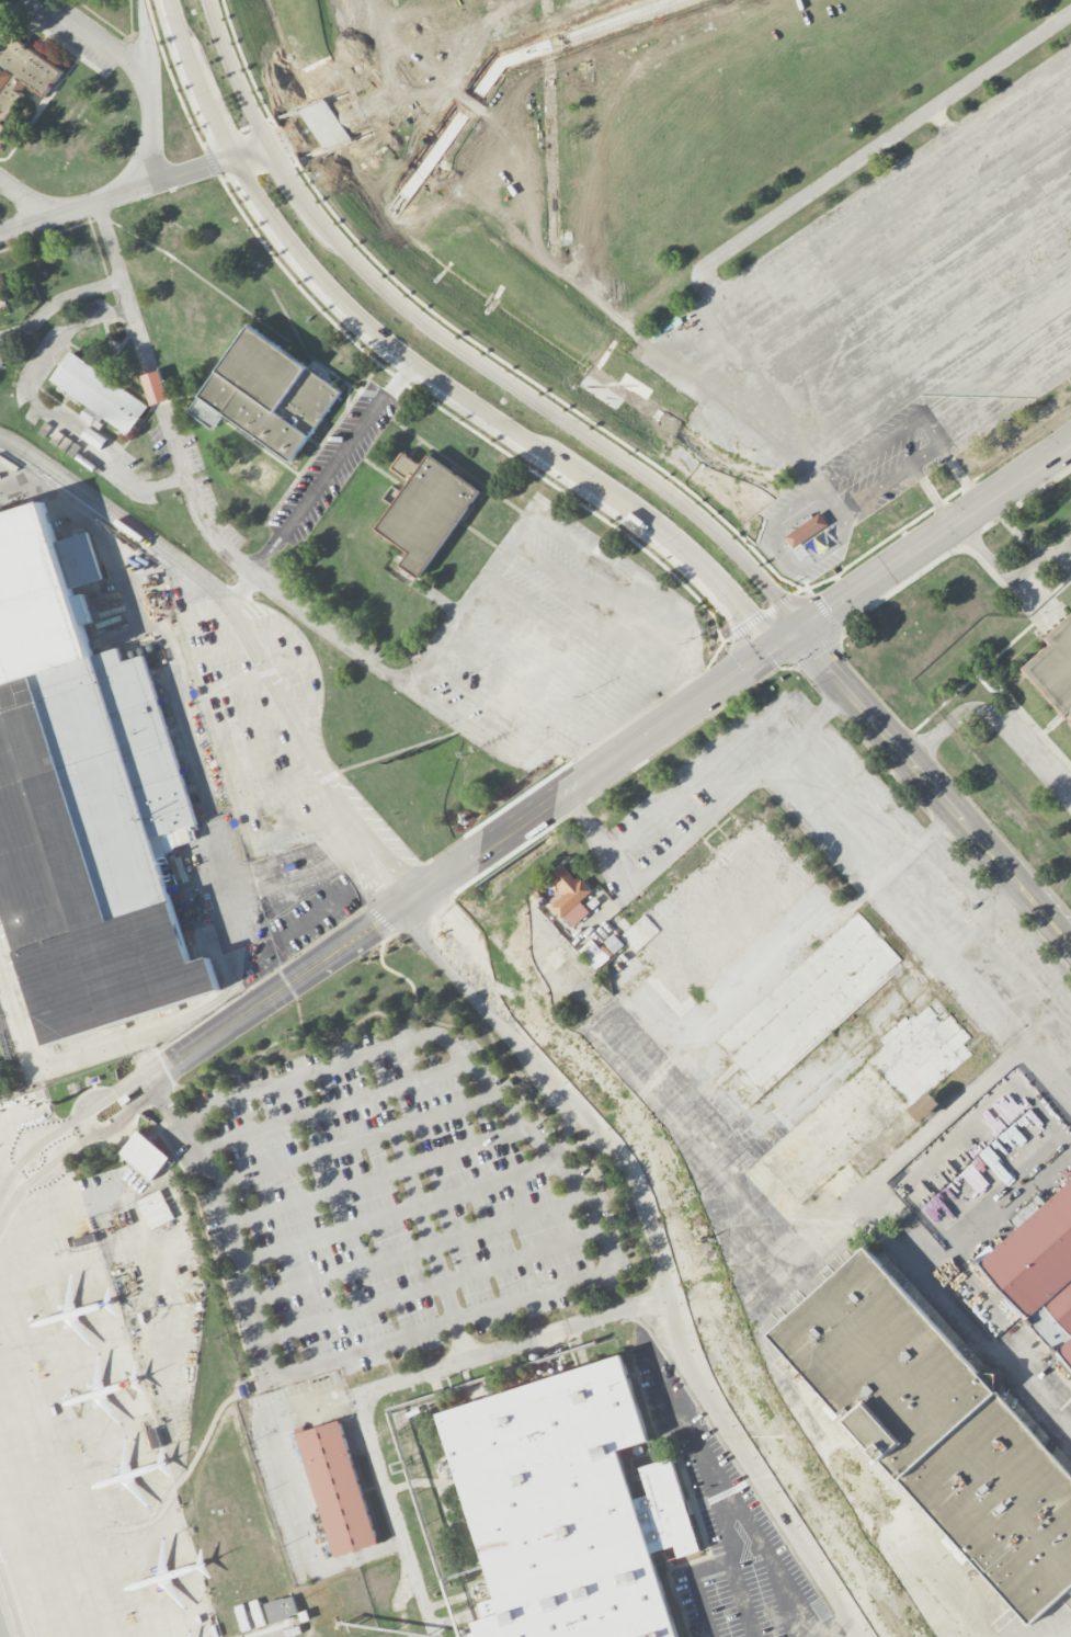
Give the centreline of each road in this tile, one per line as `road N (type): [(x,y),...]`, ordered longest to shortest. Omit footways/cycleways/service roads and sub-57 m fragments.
road 1 (residential): [(412,899),(633,1166),(684,1350),(870,1636)]
road 2 (residential): [(796,635),(117,1106)]
road 3 (residential): [(98,202),(191,496),(220,545),(497,753),(579,787)]
road 4 (secondary): [(236,157),(294,240),(368,322),(629,509),(748,618),(796,635)]
road 5 (secondary): [(796,635),(784,603),(695,513),(414,314),(362,265),(269,146)]
road 6 (residential): [(548,44),(570,106),(978,405),(1030,474)]
road 7 (residential): [(0,440),(215,590),(337,800),(412,899)]
road 8 (secondary): [(1070,446),(796,635)]
road 9 (residential): [(666,1299),(357,1400)]
road 10 (residential): [(548,44),(269,146)]
road 11 (residential): [(269,146),(0,235)]
road 12 (residential): [(357,1400),(437,1636)]
road 13 (residential): [(796,635),(960,821)]
road 14 (residential): [(48,0),(124,54),(145,81),(147,185)]
road 15 (secondary): [(168,0),(204,99),(236,157)]
road 16 (residential): [(960,821),(1070,943)]
road 17 (secondary): [(269,146),(210,0)]

